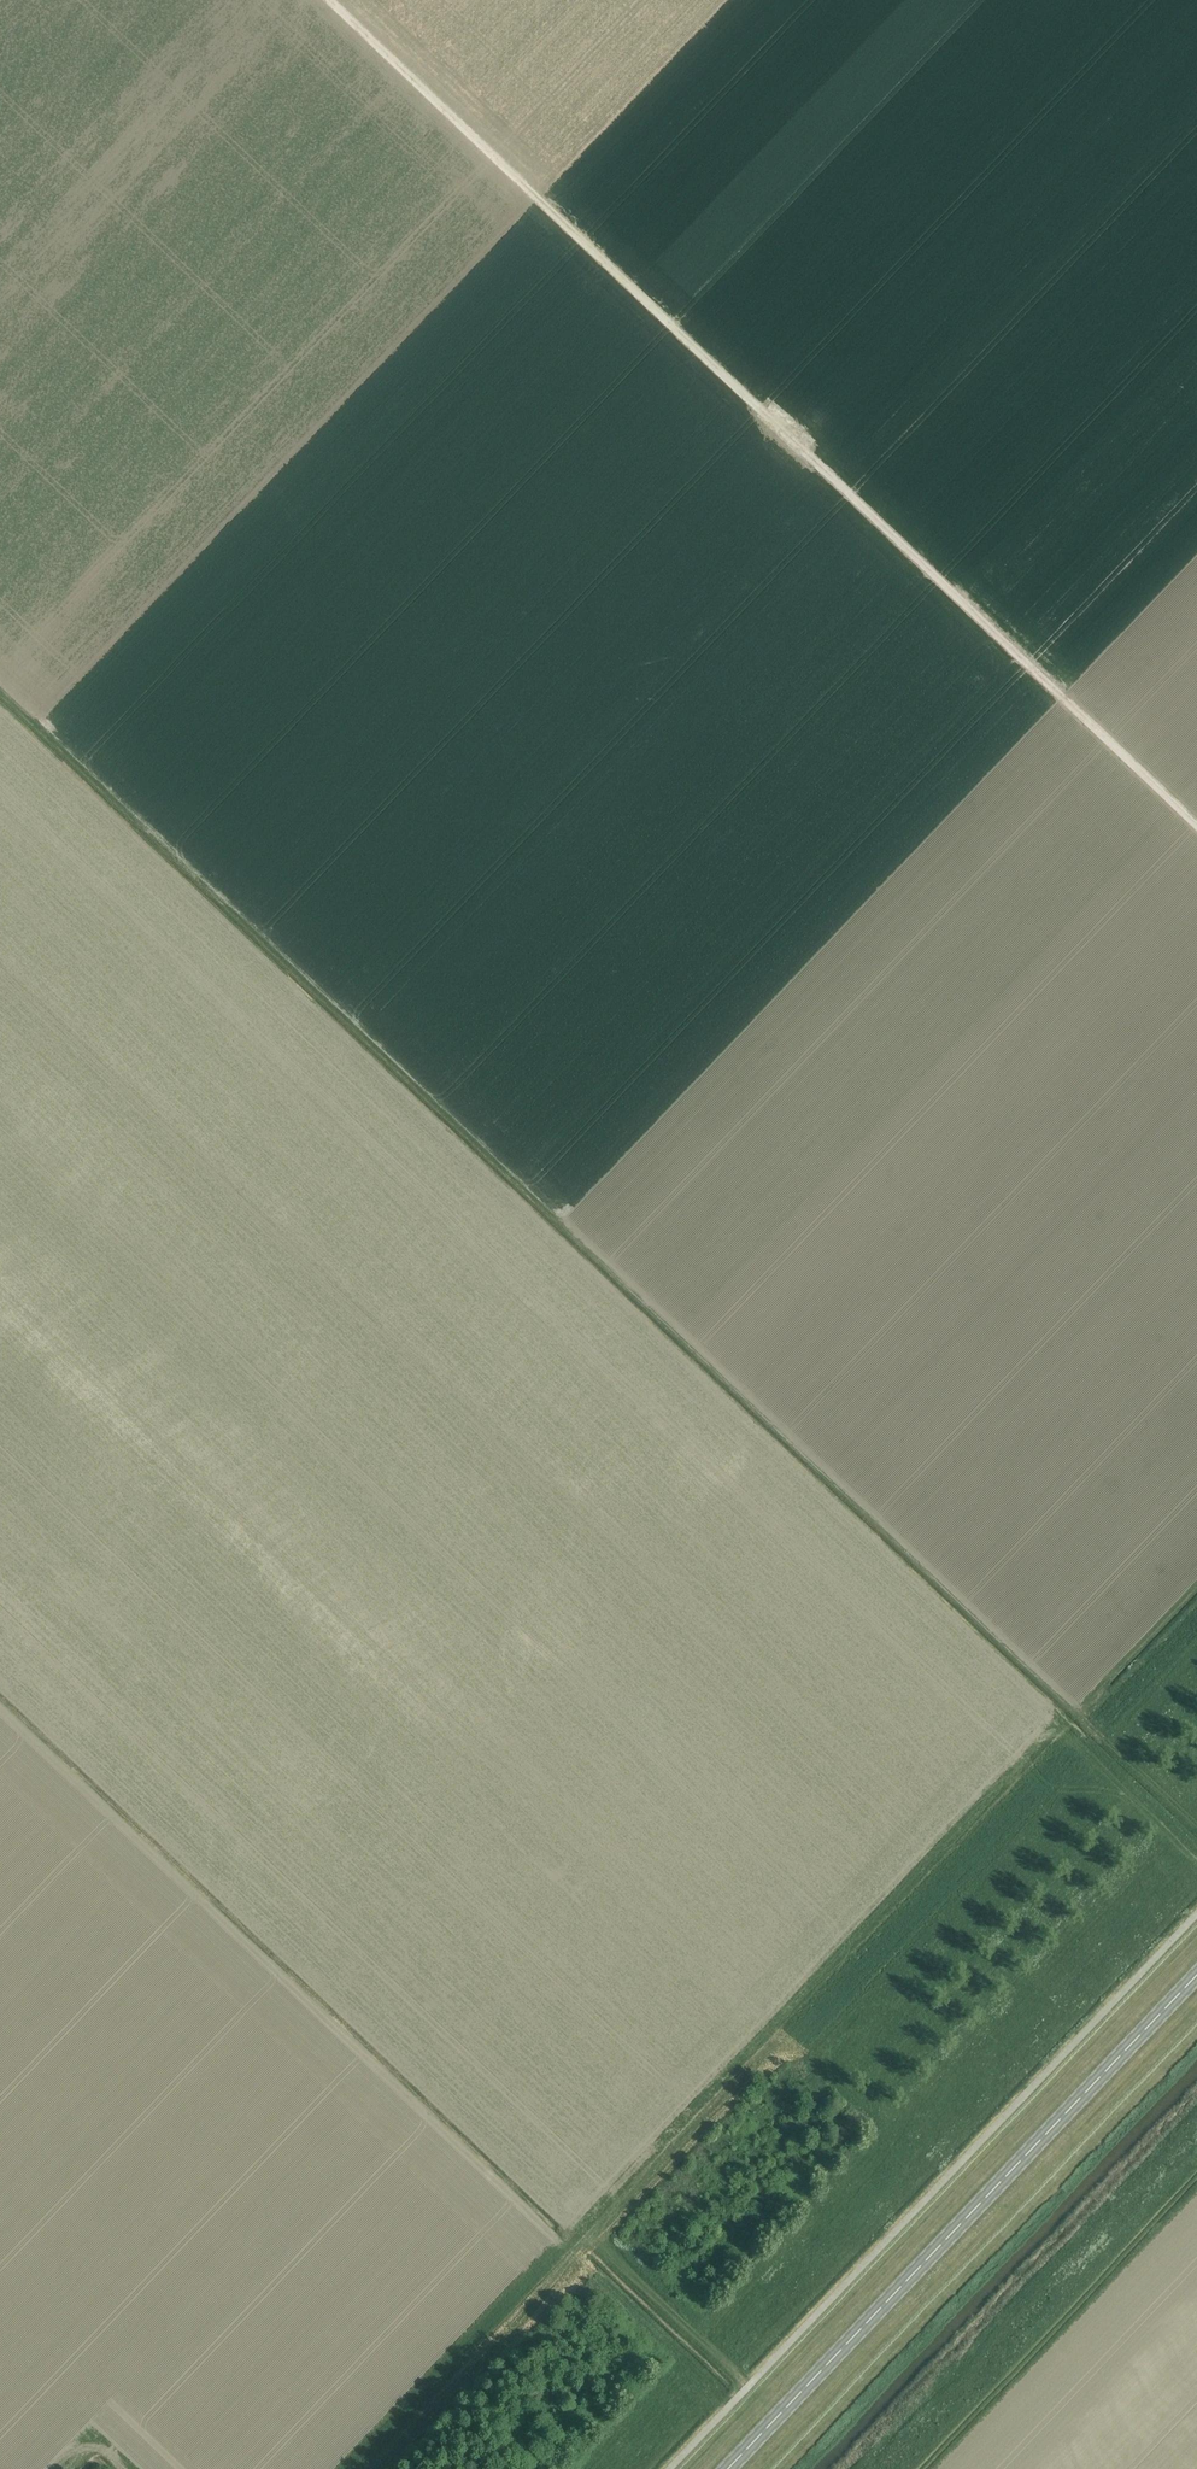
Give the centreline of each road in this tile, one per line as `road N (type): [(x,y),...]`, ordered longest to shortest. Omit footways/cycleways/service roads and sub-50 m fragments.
road 1 (secondary): [(734,2468),(1196,1975)]

